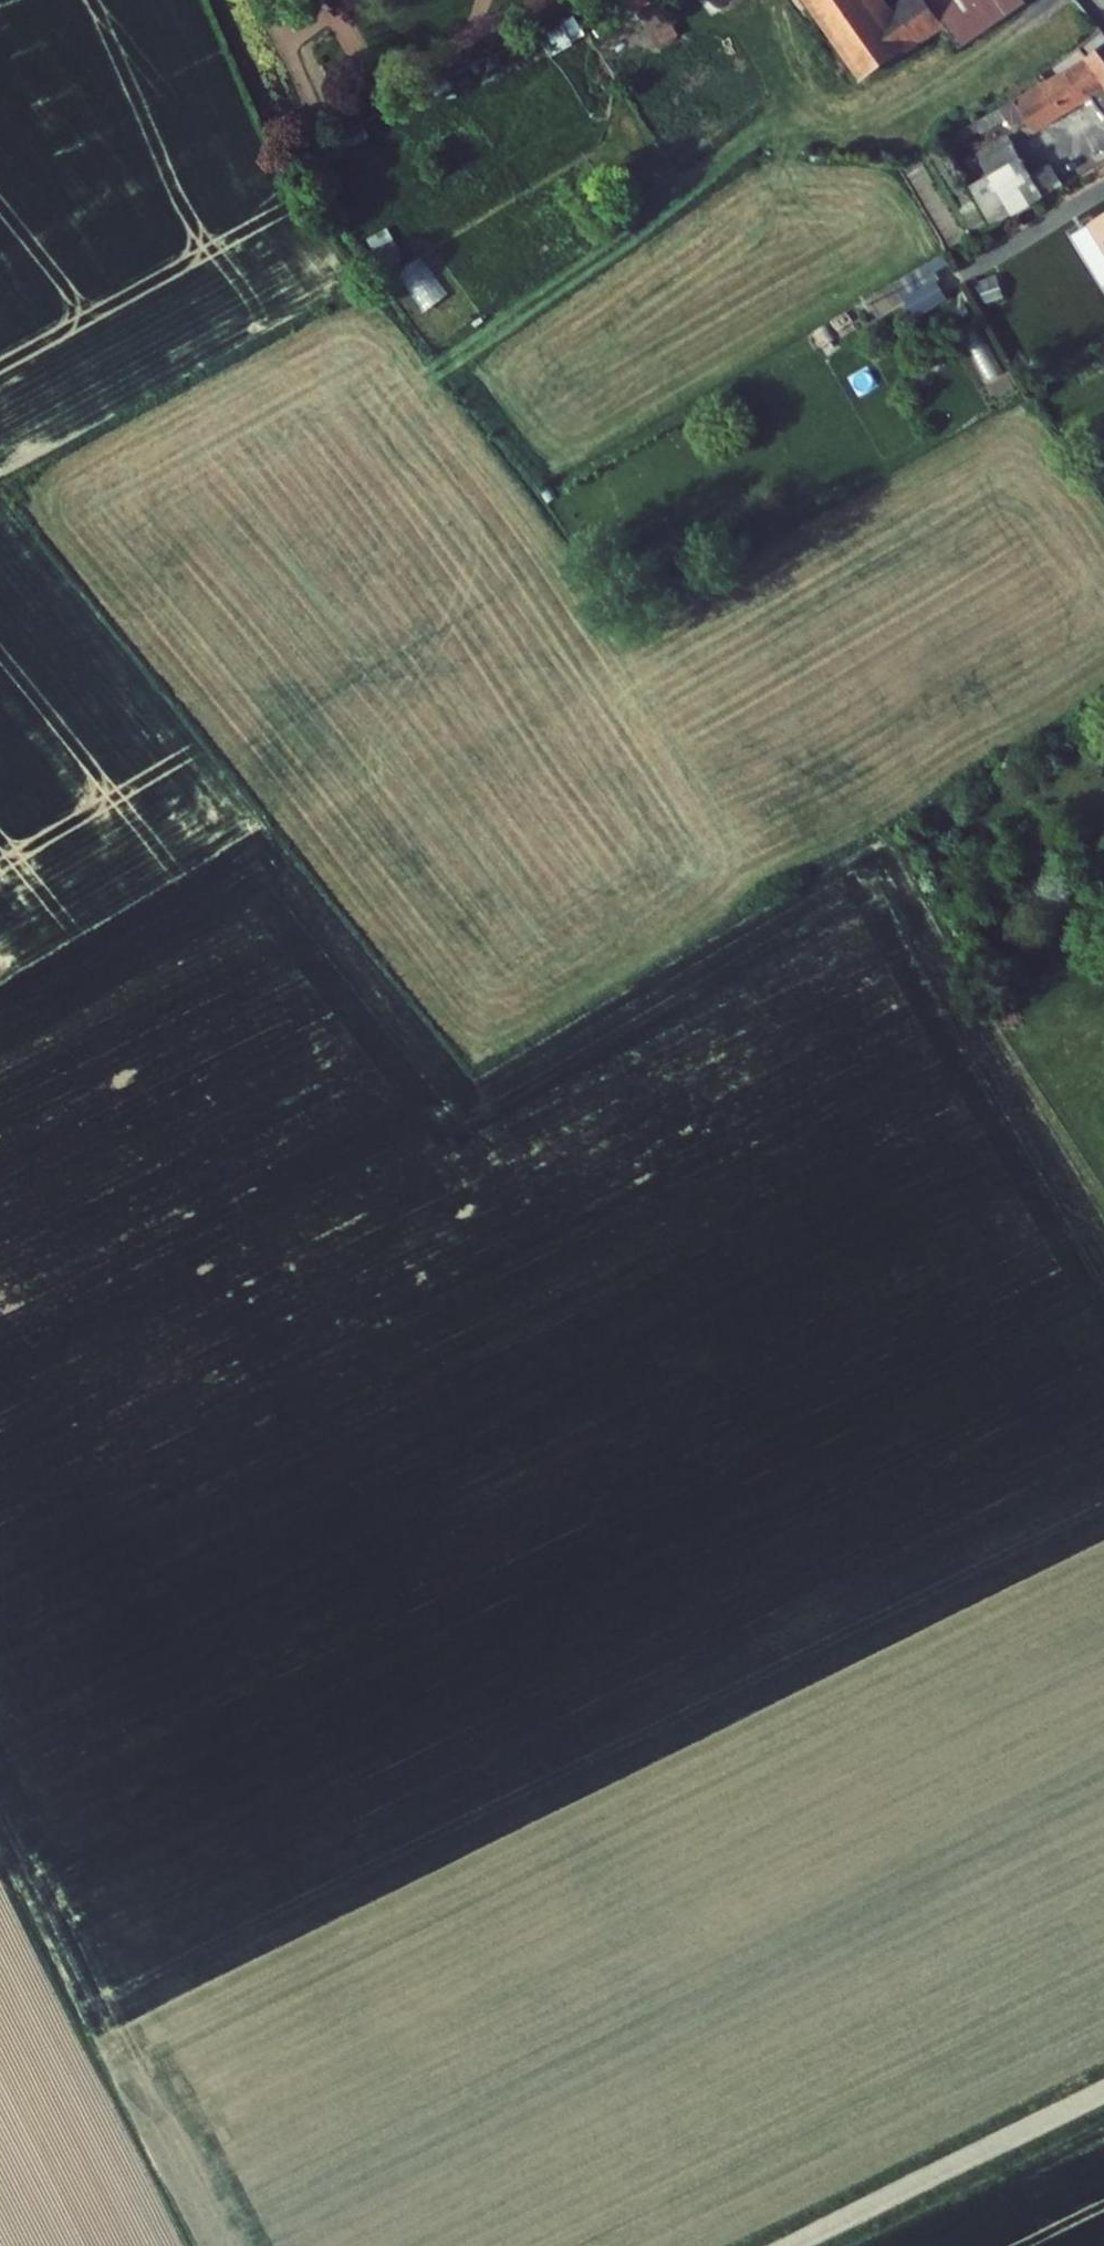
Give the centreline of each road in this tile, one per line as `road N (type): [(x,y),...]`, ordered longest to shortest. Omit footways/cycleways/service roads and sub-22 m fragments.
road 1 (unclassified): [(1103,2092),(789,2245)]

